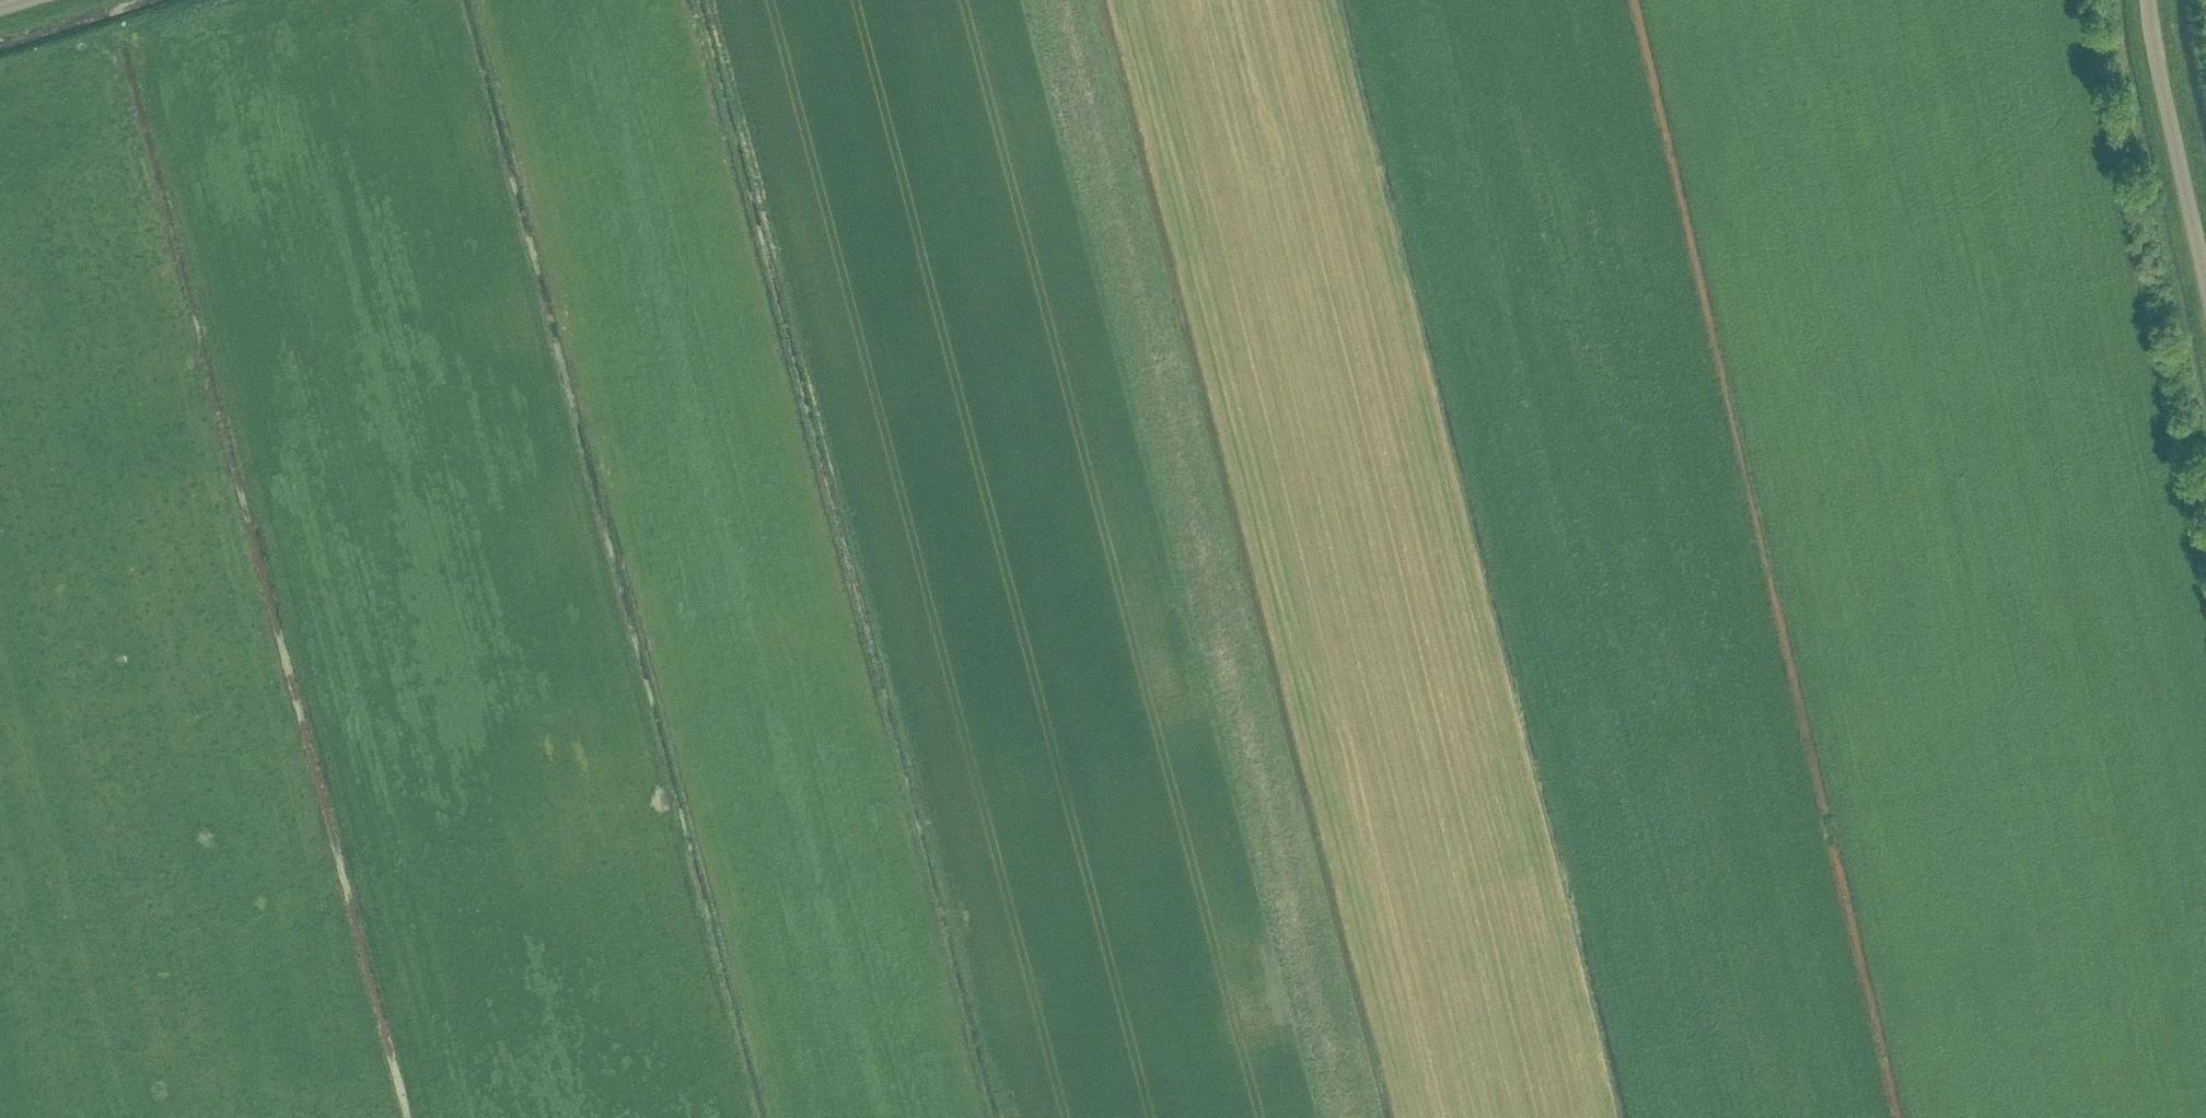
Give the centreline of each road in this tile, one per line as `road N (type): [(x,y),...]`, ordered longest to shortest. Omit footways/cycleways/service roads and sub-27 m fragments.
road 1 (unclassified): [(2205,280),(2149,0)]

